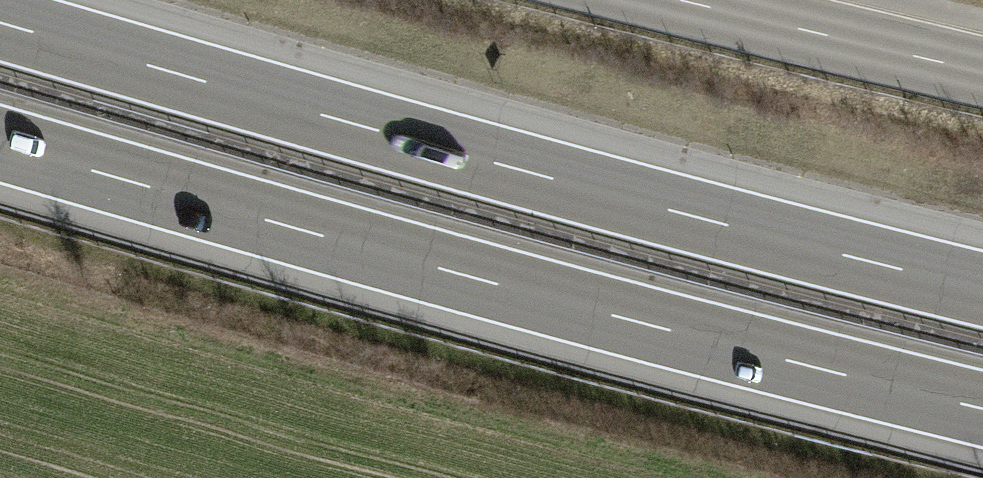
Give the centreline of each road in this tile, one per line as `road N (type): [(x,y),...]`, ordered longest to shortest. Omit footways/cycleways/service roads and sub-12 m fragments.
road 1 (motorway): [(0,146),(418,265),(982,411)]
road 2 (motorway): [(982,287),(0,23)]
road 3 (tertiary): [(687,0),(982,72)]

